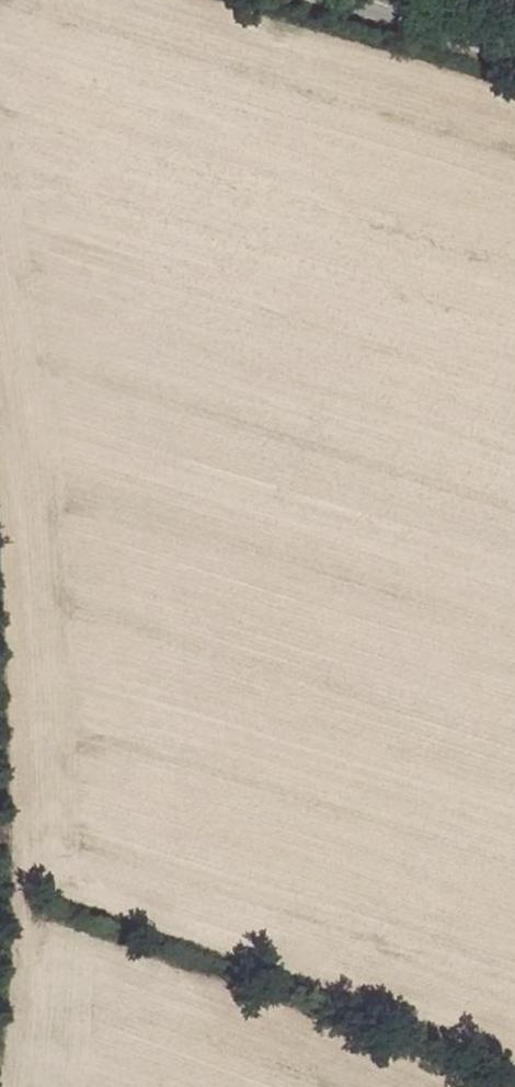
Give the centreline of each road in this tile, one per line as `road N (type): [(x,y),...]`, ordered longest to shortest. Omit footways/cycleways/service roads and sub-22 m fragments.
road 1 (unclassified): [(314,0),(514,62)]

